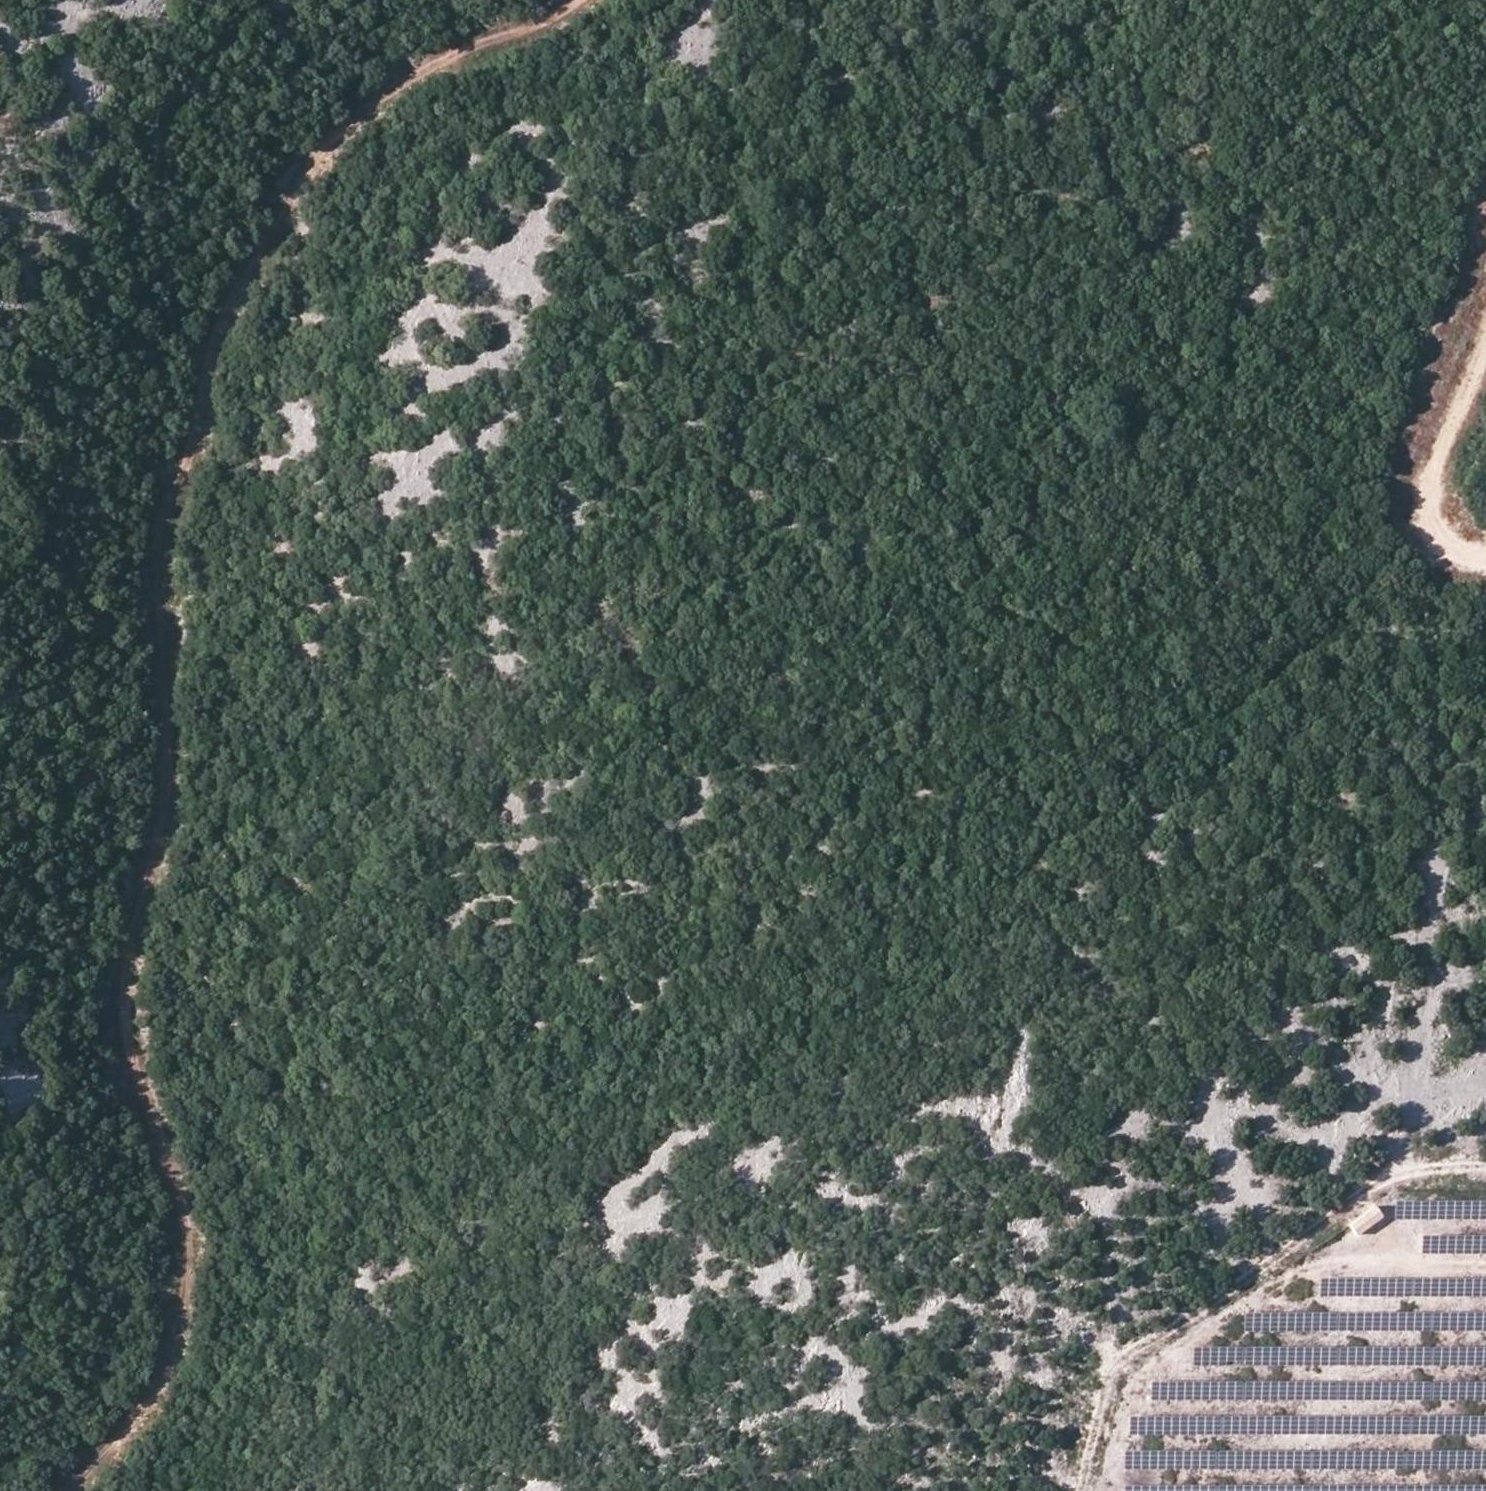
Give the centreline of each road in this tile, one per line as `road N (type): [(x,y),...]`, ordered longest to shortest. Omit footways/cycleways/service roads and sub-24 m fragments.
road 1 (track): [(60,1490),(169,1386),(188,1234),(130,1032),(183,791),(162,574),(234,315),(319,156),(425,65),(560,23),(594,0)]
road 2 (track): [(1485,339),(1430,489),(1436,531),(1459,553),(1485,557)]

